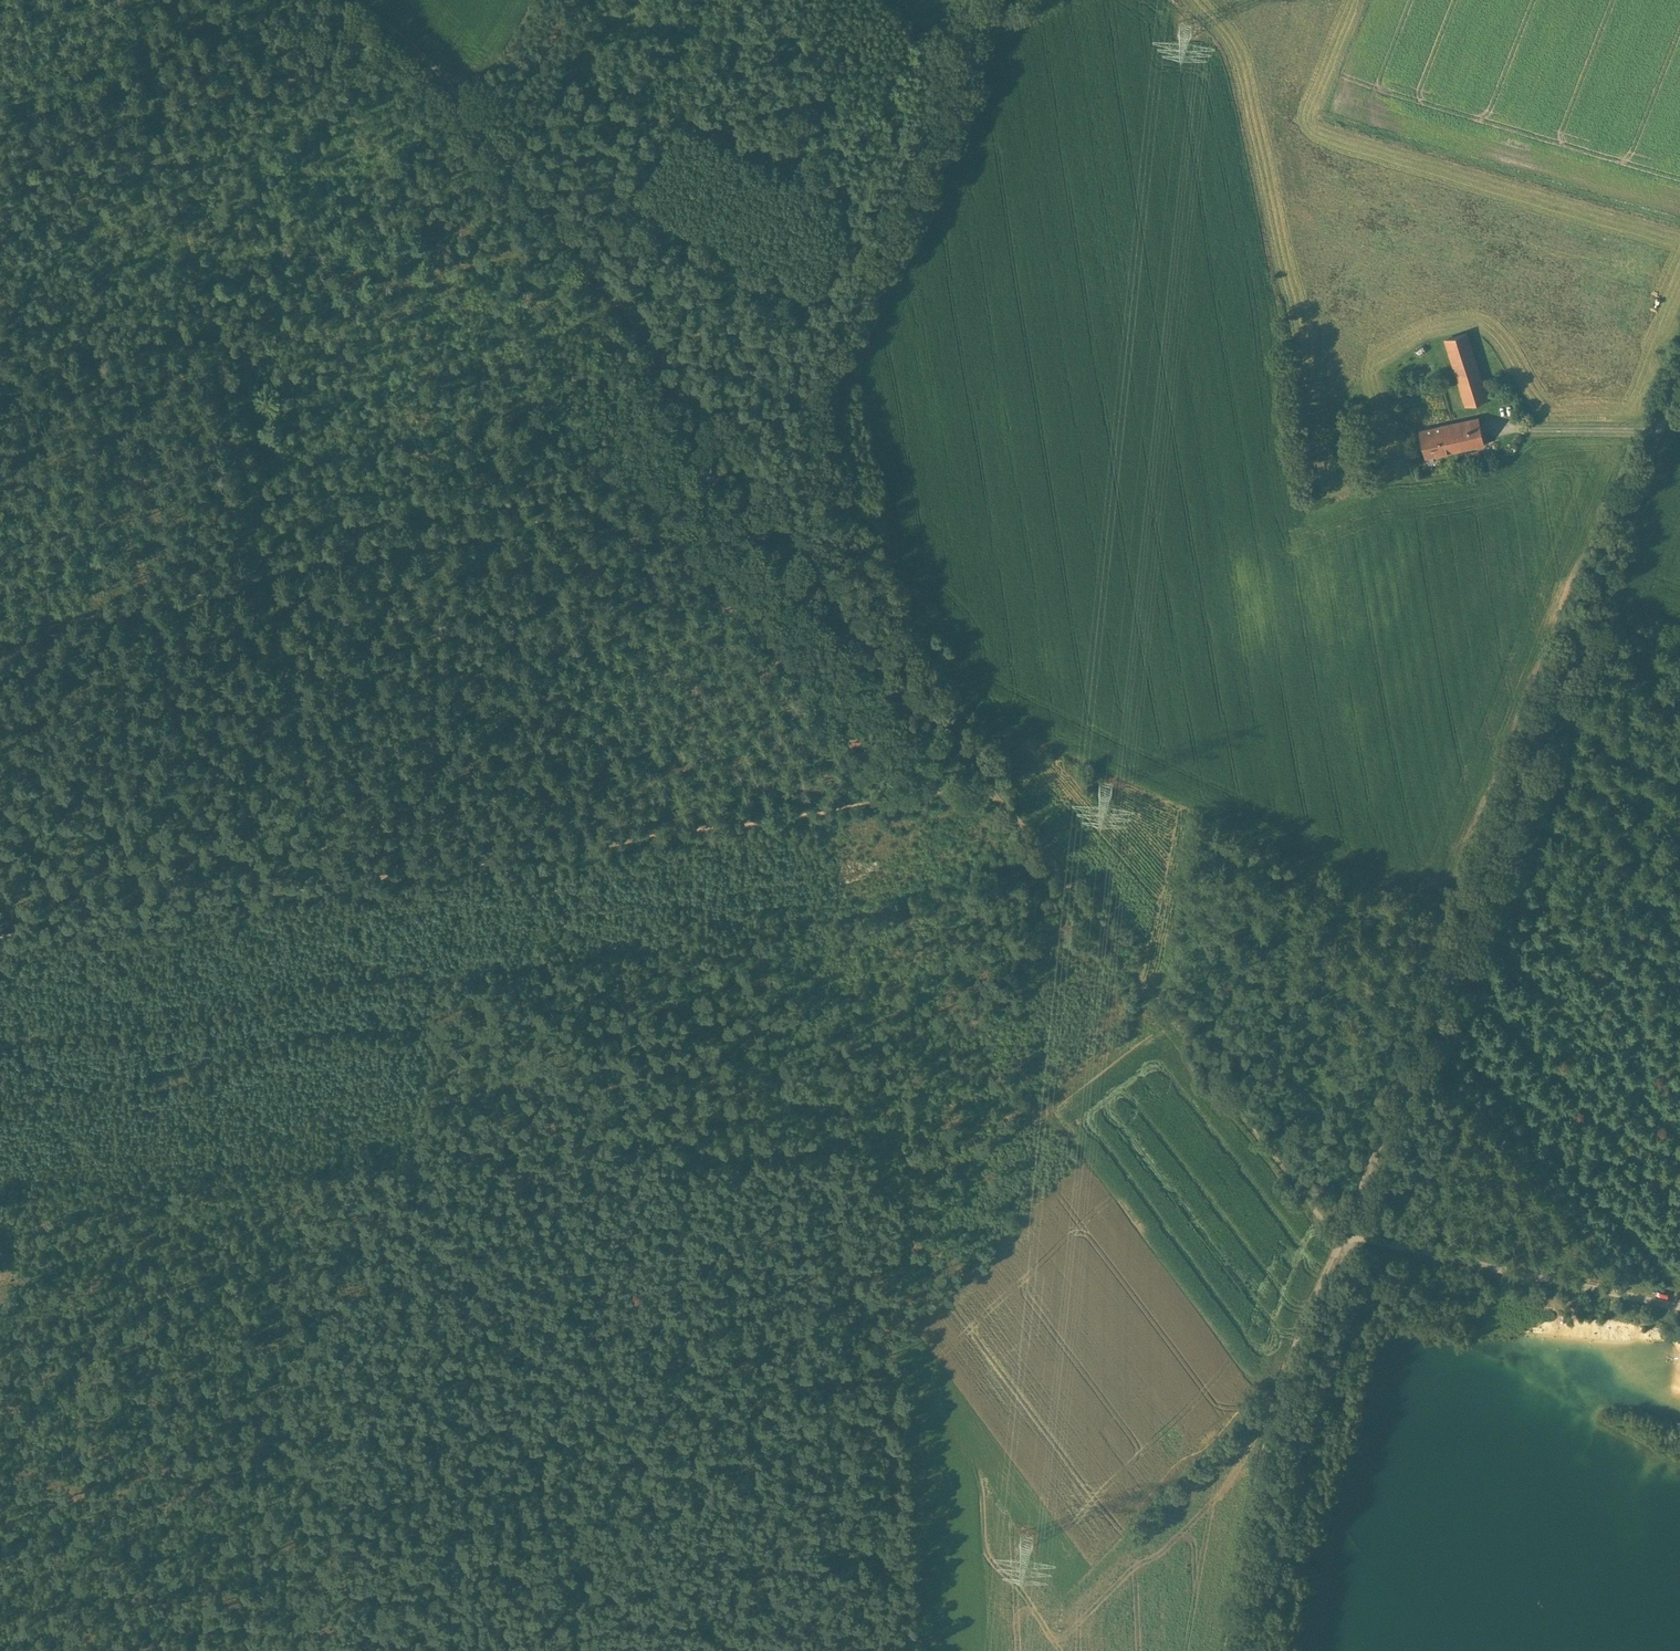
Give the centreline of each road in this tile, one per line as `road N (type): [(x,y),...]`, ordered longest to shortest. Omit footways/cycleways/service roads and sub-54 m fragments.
road 1 (track): [(352,0),(425,57),(991,788)]
road 2 (unclassified): [(1679,378),(1346,1238)]
road 3 (track): [(330,876),(259,588),(138,0)]
road 4 (track): [(991,788),(330,876)]
road 5 (track): [(991,788),(1346,1238)]
road 6 (track): [(1346,1238),(1274,1406),(1226,1650)]
road 7 (track): [(1346,1238),(1679,1306)]
road 8 (track): [(0,931),(330,876)]
road 9 (track): [(0,648),(259,588)]

